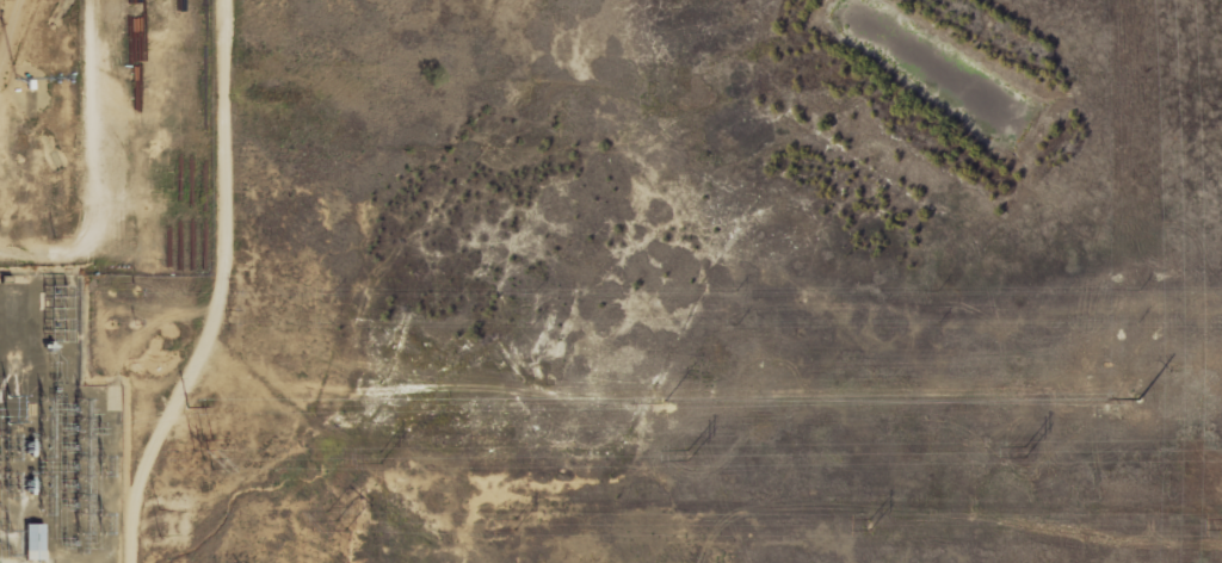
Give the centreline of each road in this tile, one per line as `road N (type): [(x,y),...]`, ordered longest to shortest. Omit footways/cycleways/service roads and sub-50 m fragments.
road 1 (residential): [(114,0),(118,83),(98,165),(57,211),(0,220)]

